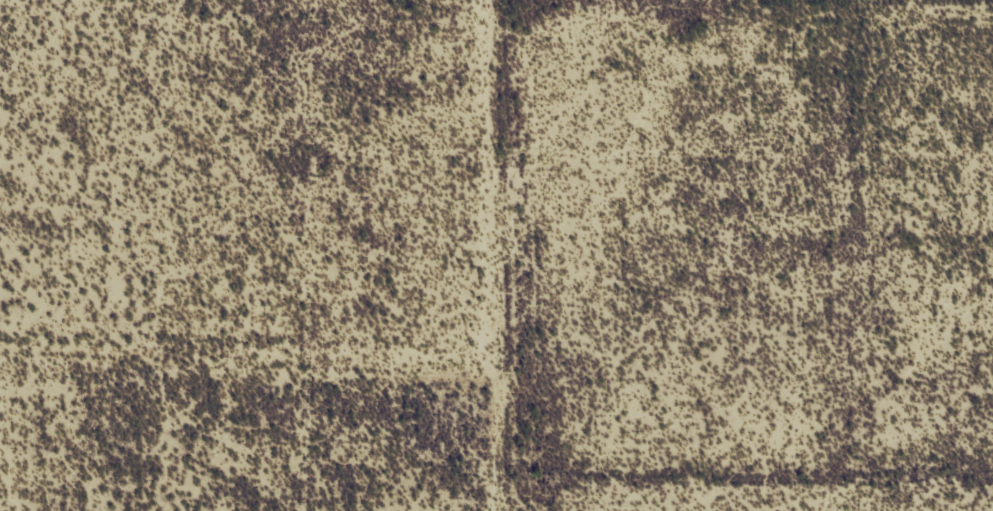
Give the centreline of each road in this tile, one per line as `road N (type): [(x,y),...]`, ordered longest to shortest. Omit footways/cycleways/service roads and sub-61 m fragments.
road 1 (track): [(514,0),(522,510)]

